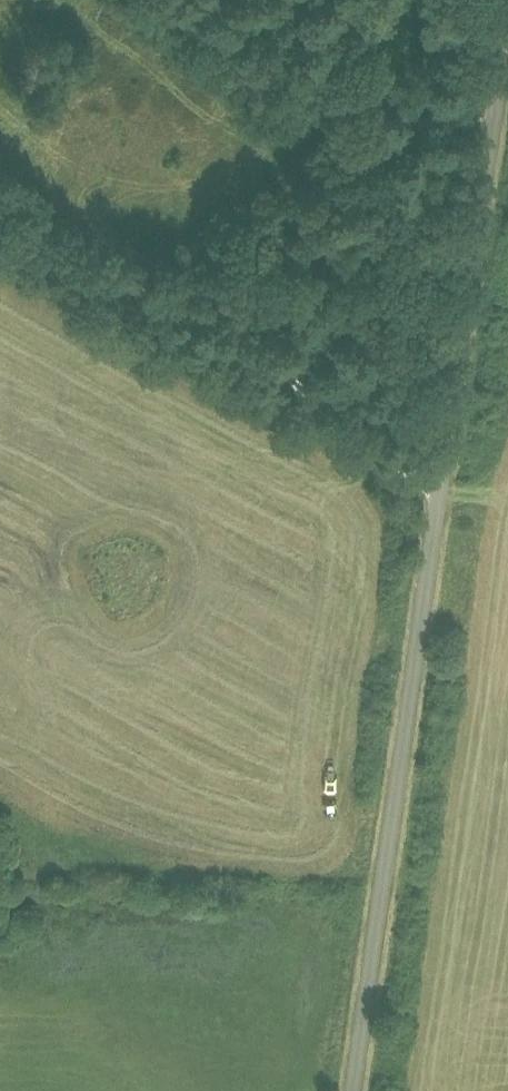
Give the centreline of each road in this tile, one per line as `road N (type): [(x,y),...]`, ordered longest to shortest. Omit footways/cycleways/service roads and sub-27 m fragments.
road 1 (unclassified): [(352,1090),(506,0)]

